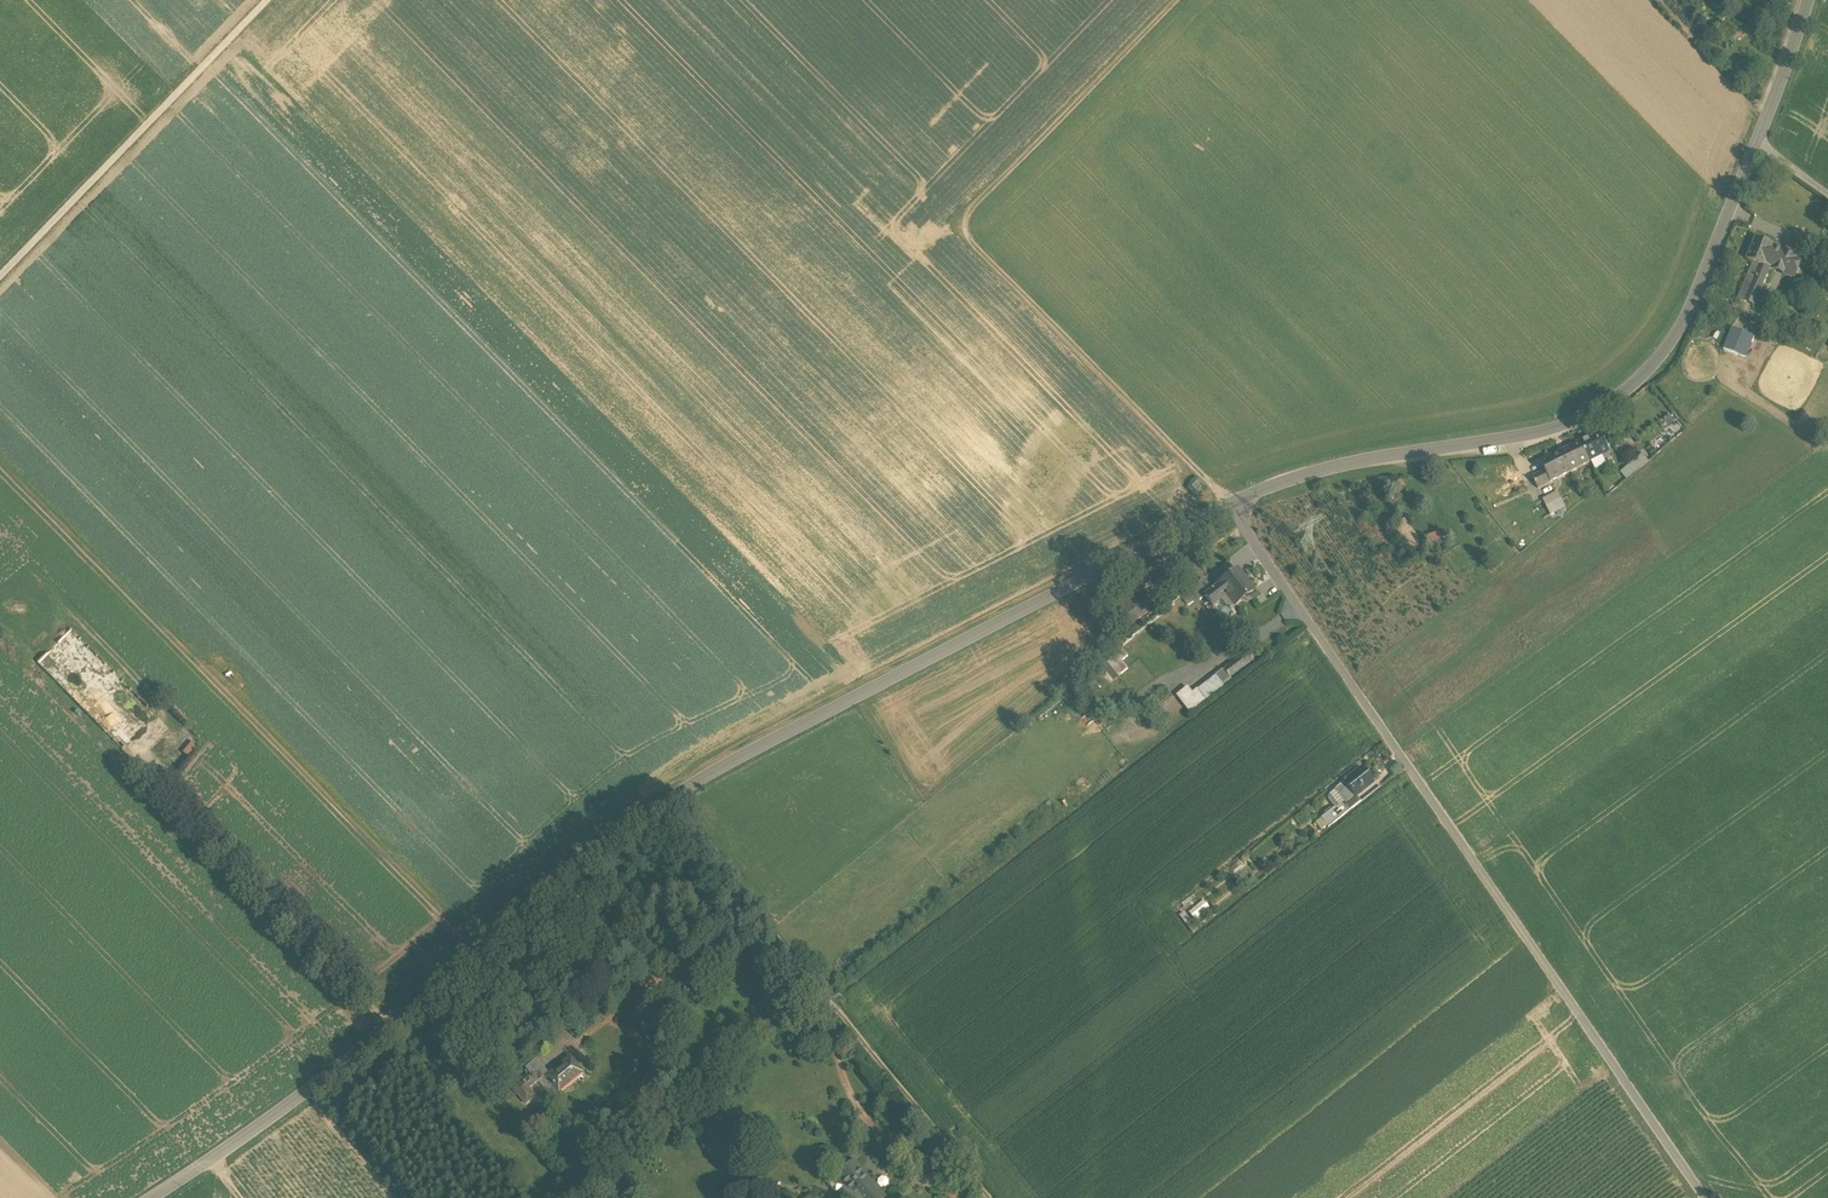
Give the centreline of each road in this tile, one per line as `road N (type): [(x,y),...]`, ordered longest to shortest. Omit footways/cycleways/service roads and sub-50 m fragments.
road 1 (secondary): [(1228,504),(701,780),(308,1092),(151,1197)]
road 2 (secondary): [(1806,0),(1692,306),(1659,357),(1623,392),(1563,427),(1329,468),(1228,504)]
road 3 (unclassified): [(1228,504),(1704,1197)]
road 4 (track): [(1179,0),(957,228),(1228,504)]
road 5 (track): [(284,0),(0,292)]
road 6 (track): [(177,812),(385,1030)]

